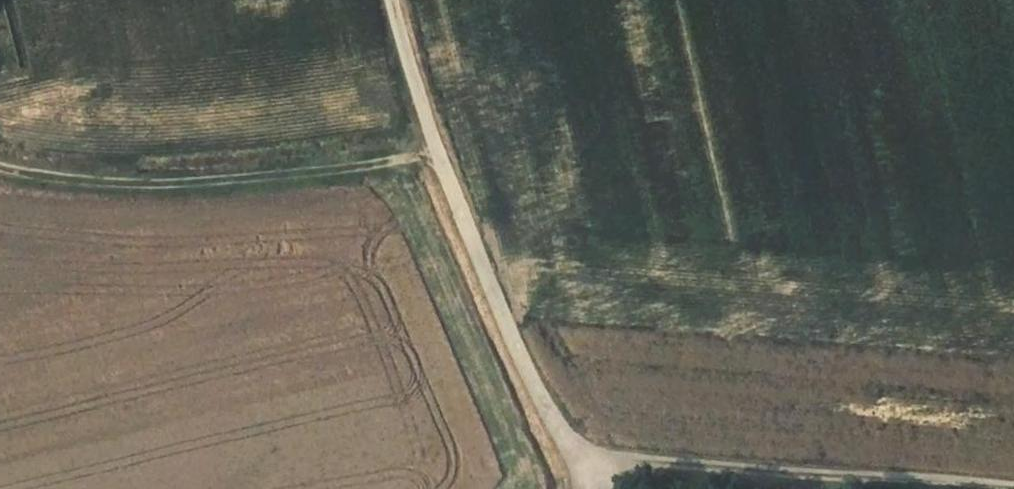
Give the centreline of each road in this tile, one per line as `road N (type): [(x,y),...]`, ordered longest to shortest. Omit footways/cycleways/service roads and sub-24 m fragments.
road 1 (track): [(391,0),(437,153),(585,488)]
road 2 (track): [(437,153),(301,179),(167,188),(54,182),(0,167)]
road 3 (track): [(576,458),(1013,487)]

